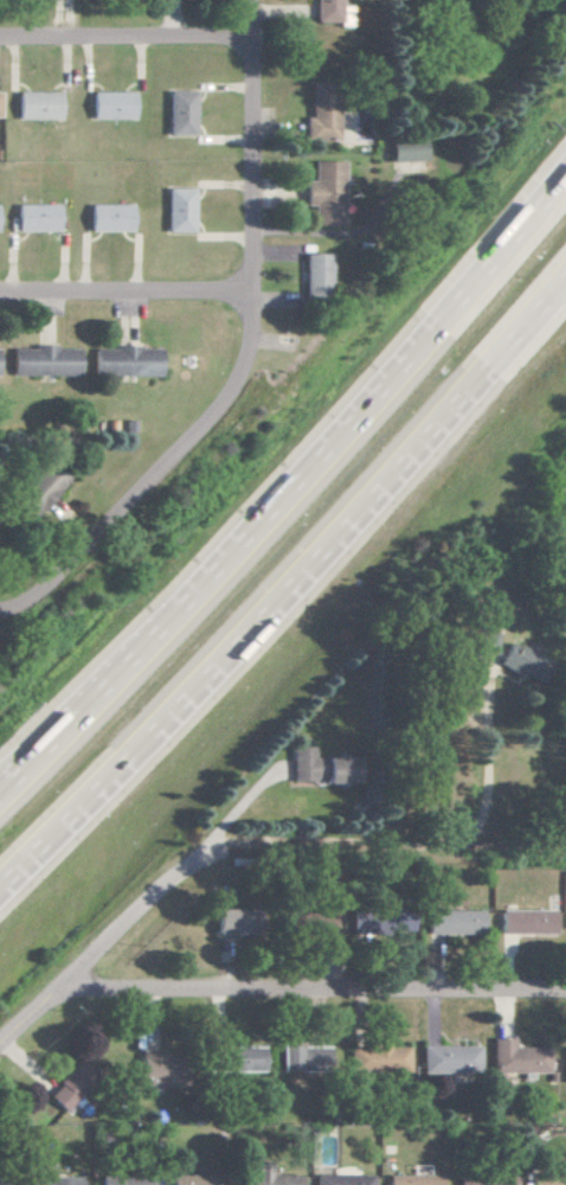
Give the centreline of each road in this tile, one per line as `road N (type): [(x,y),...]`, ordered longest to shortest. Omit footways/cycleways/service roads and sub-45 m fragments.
road 1 (motorway): [(0,884),(268,610),(565,279)]
road 2 (motorway): [(565,170),(174,614)]
road 3 (residential): [(565,994),(62,993)]
road 4 (residential): [(252,295),(244,369),(220,408),(54,585),(0,615)]
road 5 (residential): [(188,875),(225,856),(565,852)]
road 6 (residential): [(252,295),(254,0)]
road 7 (residential): [(188,875),(0,1052)]
road 8 (residential): [(255,38),(0,39)]
road 9 (residential): [(252,295),(0,296)]
road 10 (motorway): [(174,614),(0,790)]

